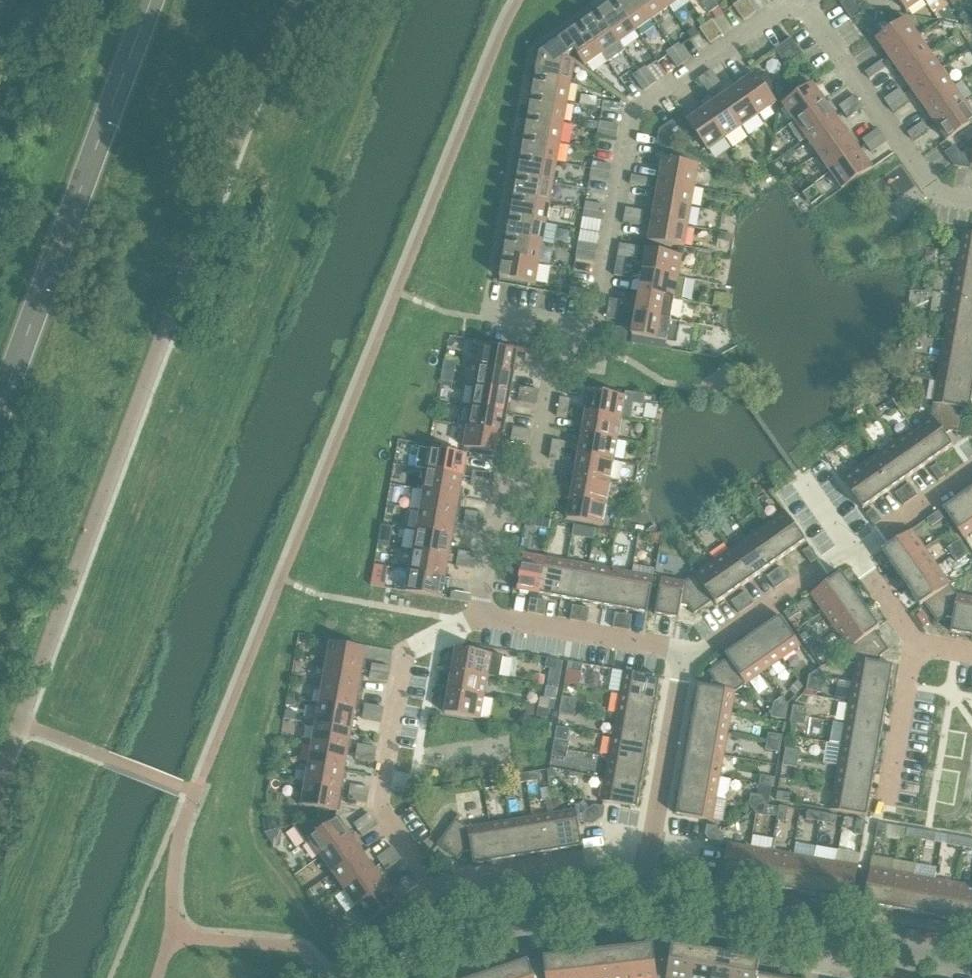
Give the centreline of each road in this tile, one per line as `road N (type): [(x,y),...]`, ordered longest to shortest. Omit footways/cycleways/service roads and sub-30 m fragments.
road 1 (residential): [(801,1),(640,112),(601,316),(563,360),(542,462),(505,495),(483,616)]
road 2 (residential): [(483,616),(407,651),(378,802),(431,887),(612,855),(631,838),(651,841)]
road 3 (secondary): [(0,408),(152,0)]
road 4 (tertiary): [(351,977),(506,916),(647,900)]
road 5 (residential): [(971,199),(941,192),(801,1)]
road 6 (residential): [(689,655),(483,616)]
road 7 (tertiary): [(647,900),(835,938)]
road 8 (residential): [(689,655),(851,554)]
road 9 (residential): [(651,841),(689,655)]
road 10 (residential): [(883,809),(917,646)]
road 11 (residential): [(851,554),(971,469)]
road 12 (tertiary): [(835,938),(971,961)]

